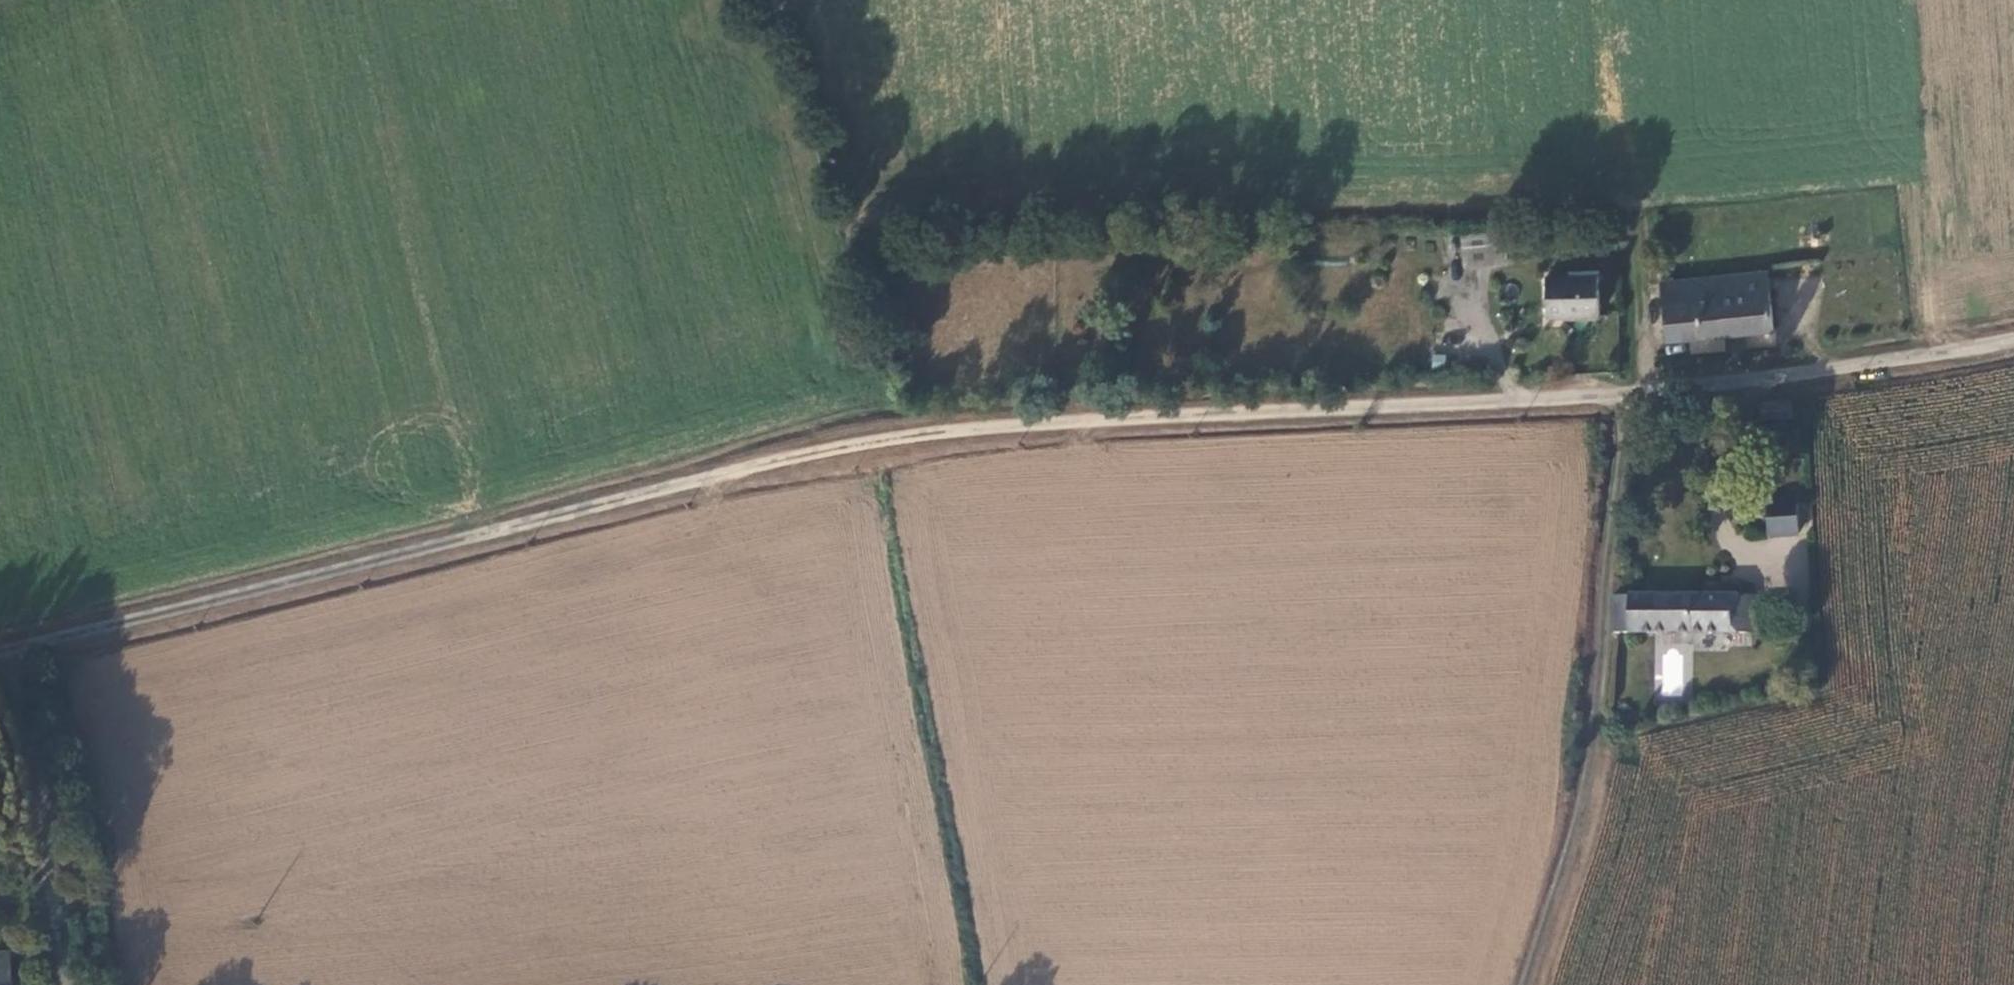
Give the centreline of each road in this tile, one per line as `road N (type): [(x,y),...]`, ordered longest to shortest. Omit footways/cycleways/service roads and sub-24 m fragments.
road 1 (unclassified): [(2013,338),(1914,361),(1481,401),(950,432),(0,649)]

